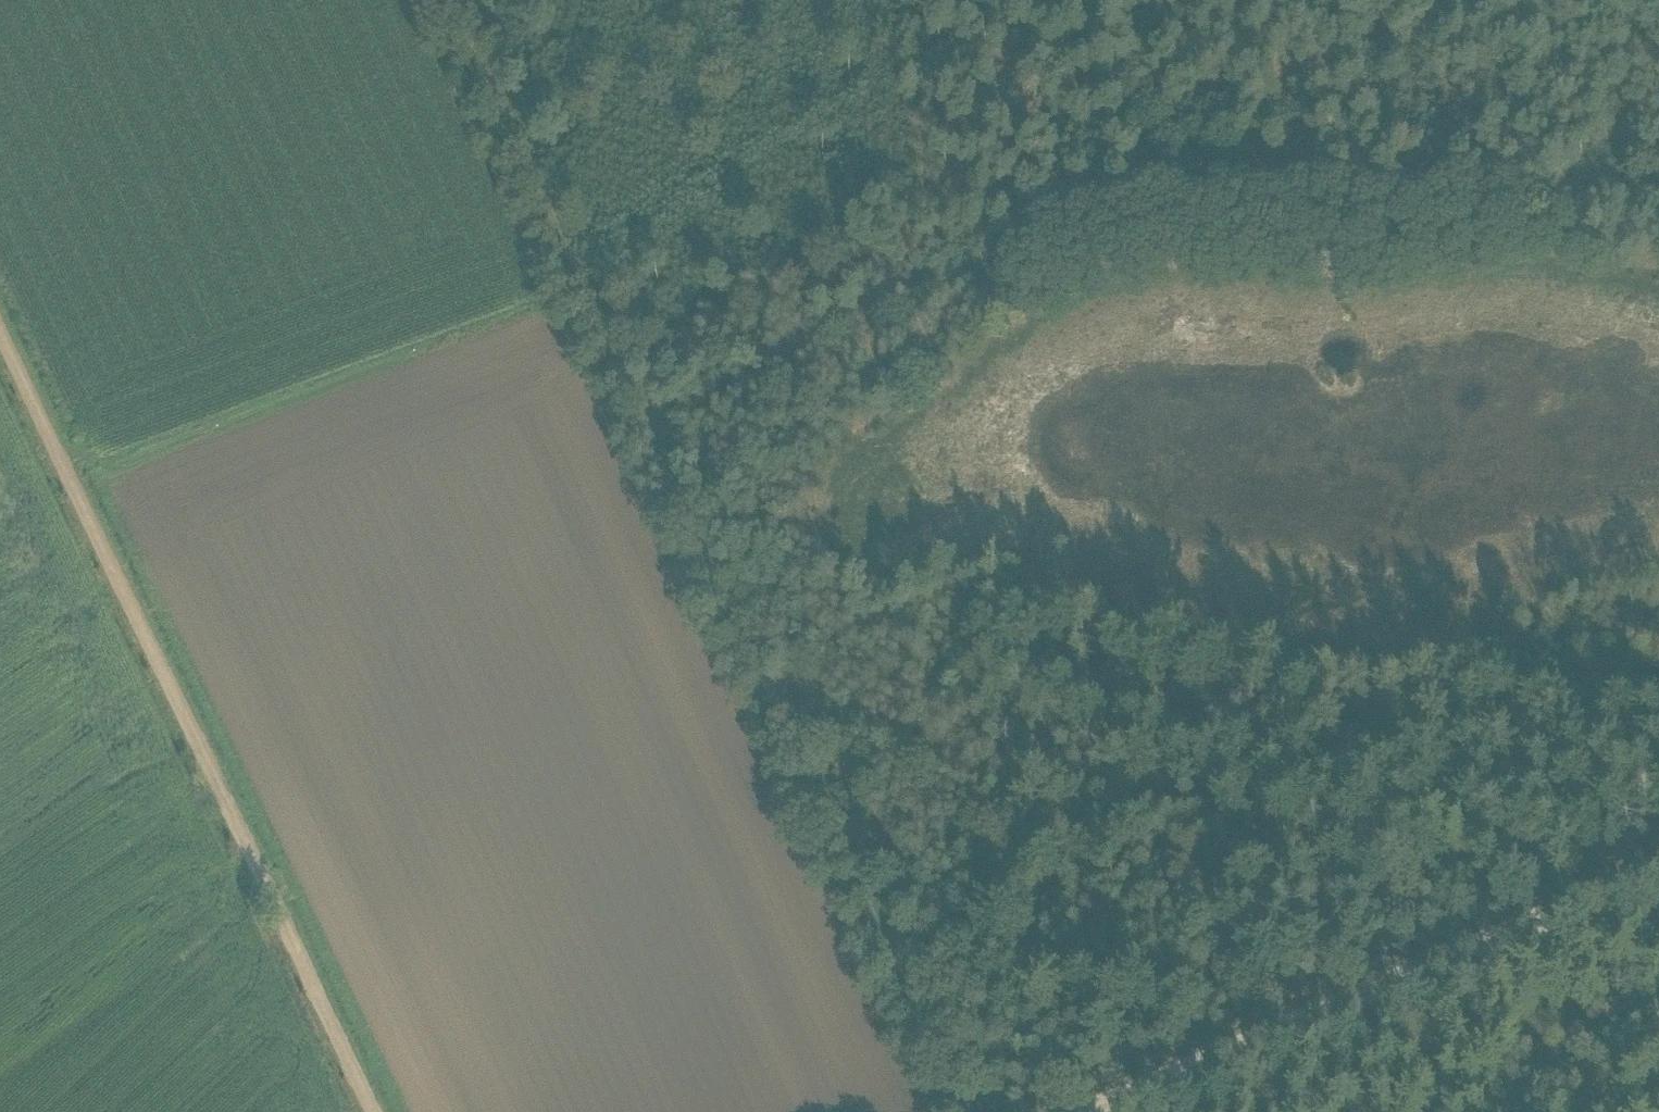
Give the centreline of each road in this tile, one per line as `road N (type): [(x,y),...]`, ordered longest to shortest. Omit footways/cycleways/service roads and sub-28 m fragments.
road 1 (track): [(0,322),(374,1111)]
road 2 (unclassified): [(1088,1111),(1658,872)]

